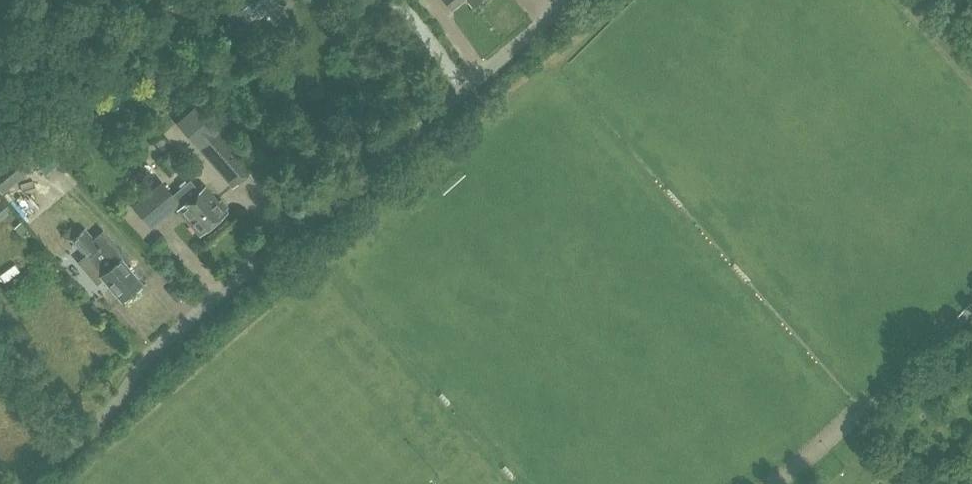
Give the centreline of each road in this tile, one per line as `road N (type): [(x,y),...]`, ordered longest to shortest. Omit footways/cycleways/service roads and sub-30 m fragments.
road 1 (unclassified): [(588,0),(184,331),(30,483)]

